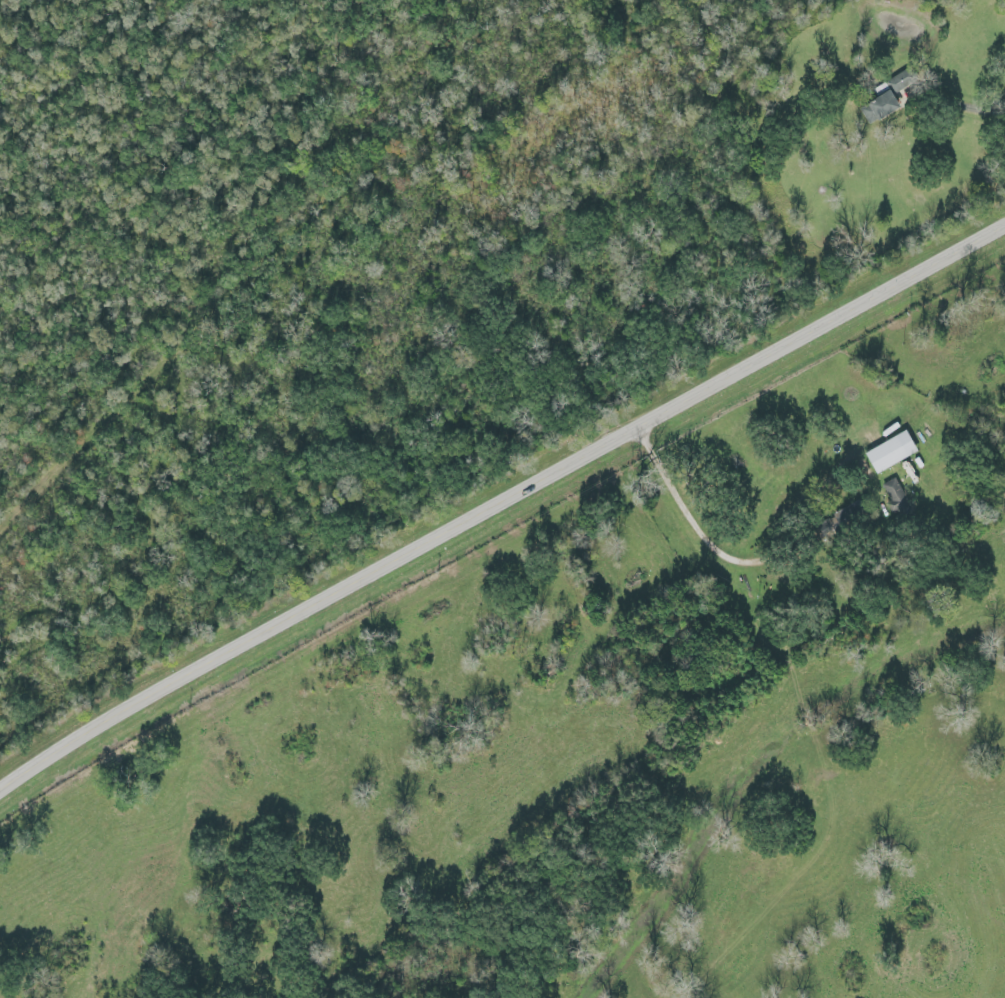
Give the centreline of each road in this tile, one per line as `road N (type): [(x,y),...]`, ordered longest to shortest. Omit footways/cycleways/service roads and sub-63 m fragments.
road 1 (secondary): [(0,795),(76,737),(1004,231)]

